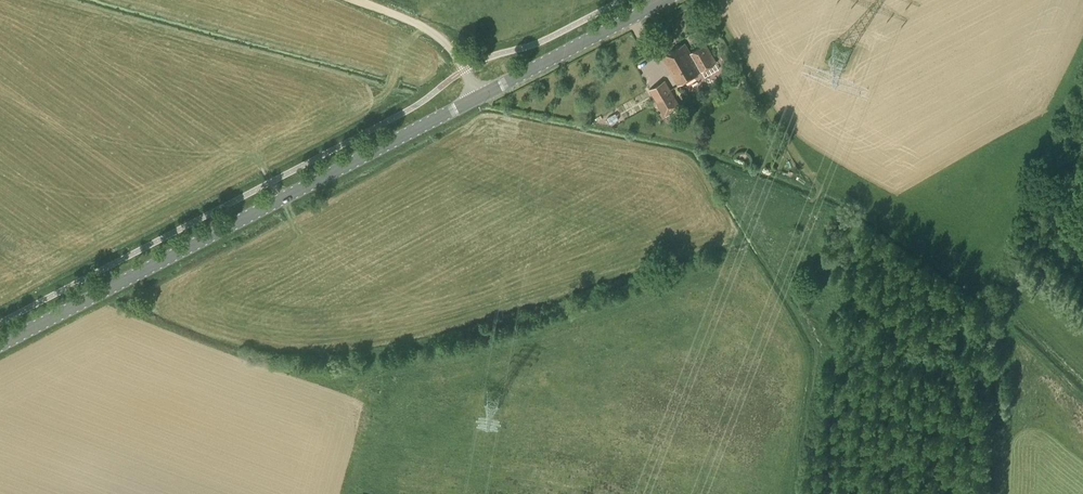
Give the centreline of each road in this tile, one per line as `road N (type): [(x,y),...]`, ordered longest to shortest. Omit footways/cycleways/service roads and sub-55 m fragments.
road 1 (secondary): [(0,344),(665,0)]
road 2 (track): [(478,94),(437,32),(375,0)]

